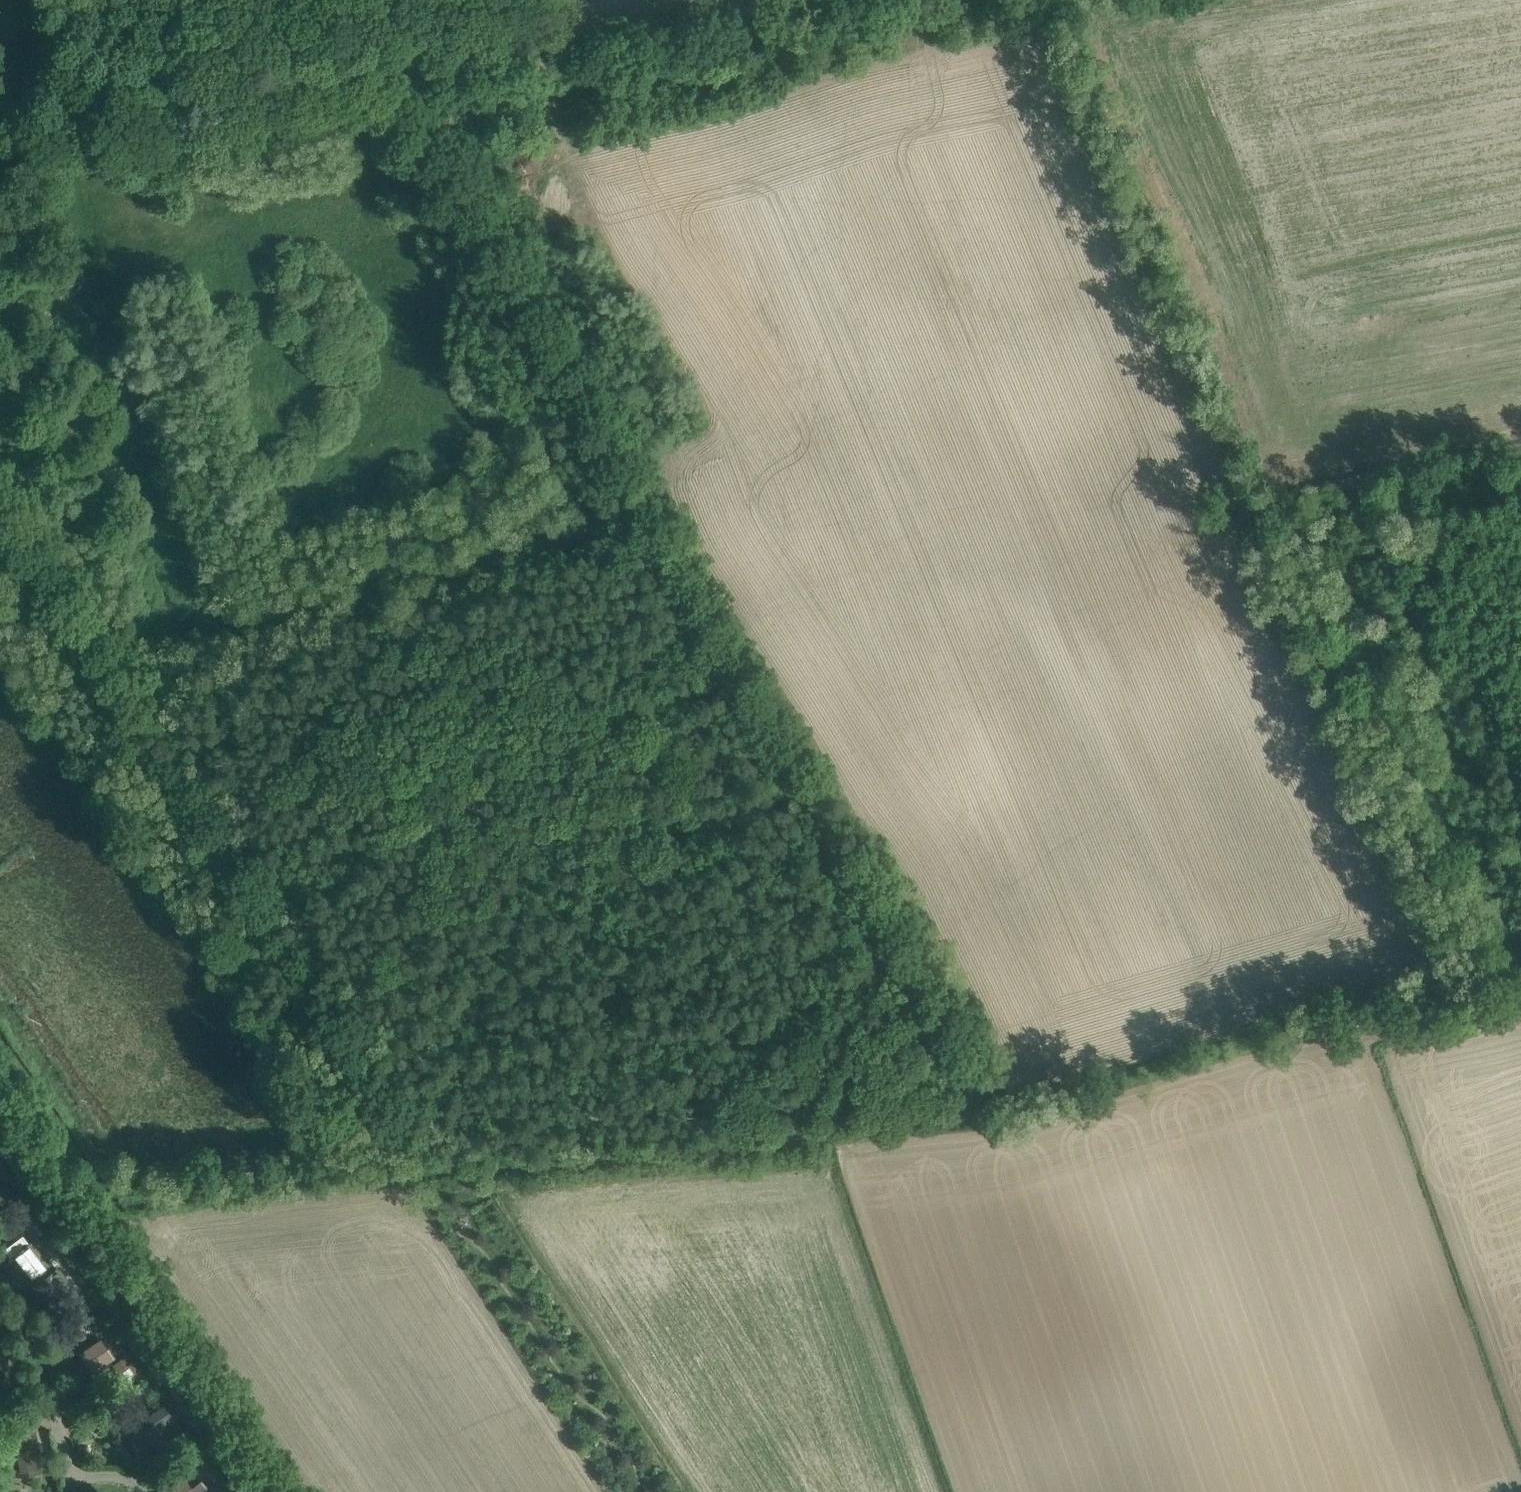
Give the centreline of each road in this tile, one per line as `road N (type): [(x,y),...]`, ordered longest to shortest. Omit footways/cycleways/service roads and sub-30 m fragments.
road 1 (residential): [(0,1314),(14,1318),(29,1342),(75,1486)]

